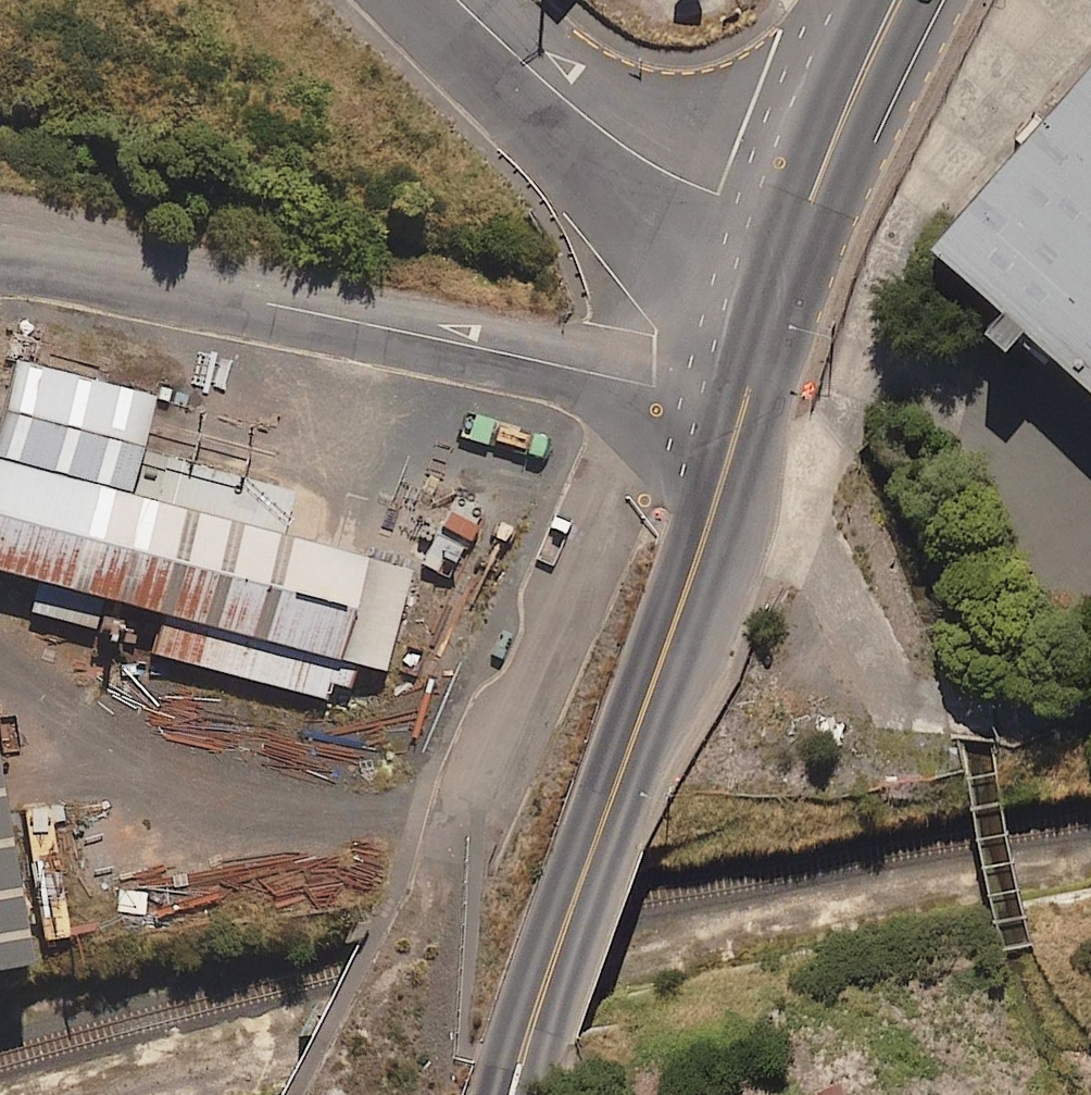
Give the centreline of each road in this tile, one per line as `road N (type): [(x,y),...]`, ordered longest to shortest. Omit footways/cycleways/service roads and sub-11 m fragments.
road 1 (secondary): [(492,1094),(733,393)]
road 2 (secondary): [(773,402),(539,1094)]
road 3 (unclassified): [(643,381),(0,260)]
road 4 (unclassified): [(643,381),(614,473),(472,811)]
road 5 (unclassified): [(770,263),(570,122),(443,0)]
road 6 (secondary): [(929,0),(811,278)]
road 7 (secondary): [(770,263),(839,59),(871,0)]
road 8 (secondary): [(733,393),(770,263)]
road 9 (secondary): [(811,278),(773,402)]

